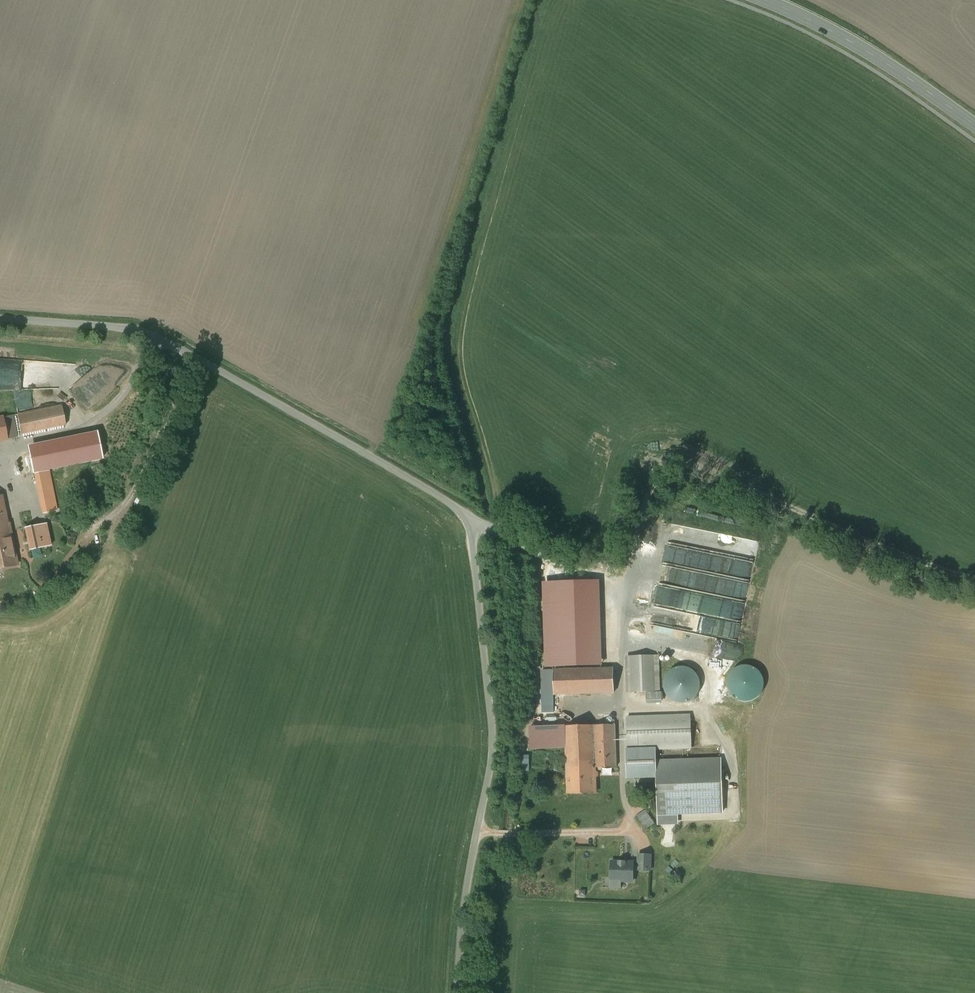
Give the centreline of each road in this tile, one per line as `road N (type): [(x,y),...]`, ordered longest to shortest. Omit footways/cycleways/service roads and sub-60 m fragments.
road 1 (unclassified): [(0,320),(142,334),(465,517),(489,767)]
road 2 (track): [(974,581),(853,536),(716,471),(691,474),(627,578),(607,593),(469,525)]
road 3 (tertiary): [(759,0),(825,29),(974,128)]
road 4 (unclassified): [(456,992),(462,910),(489,767)]

